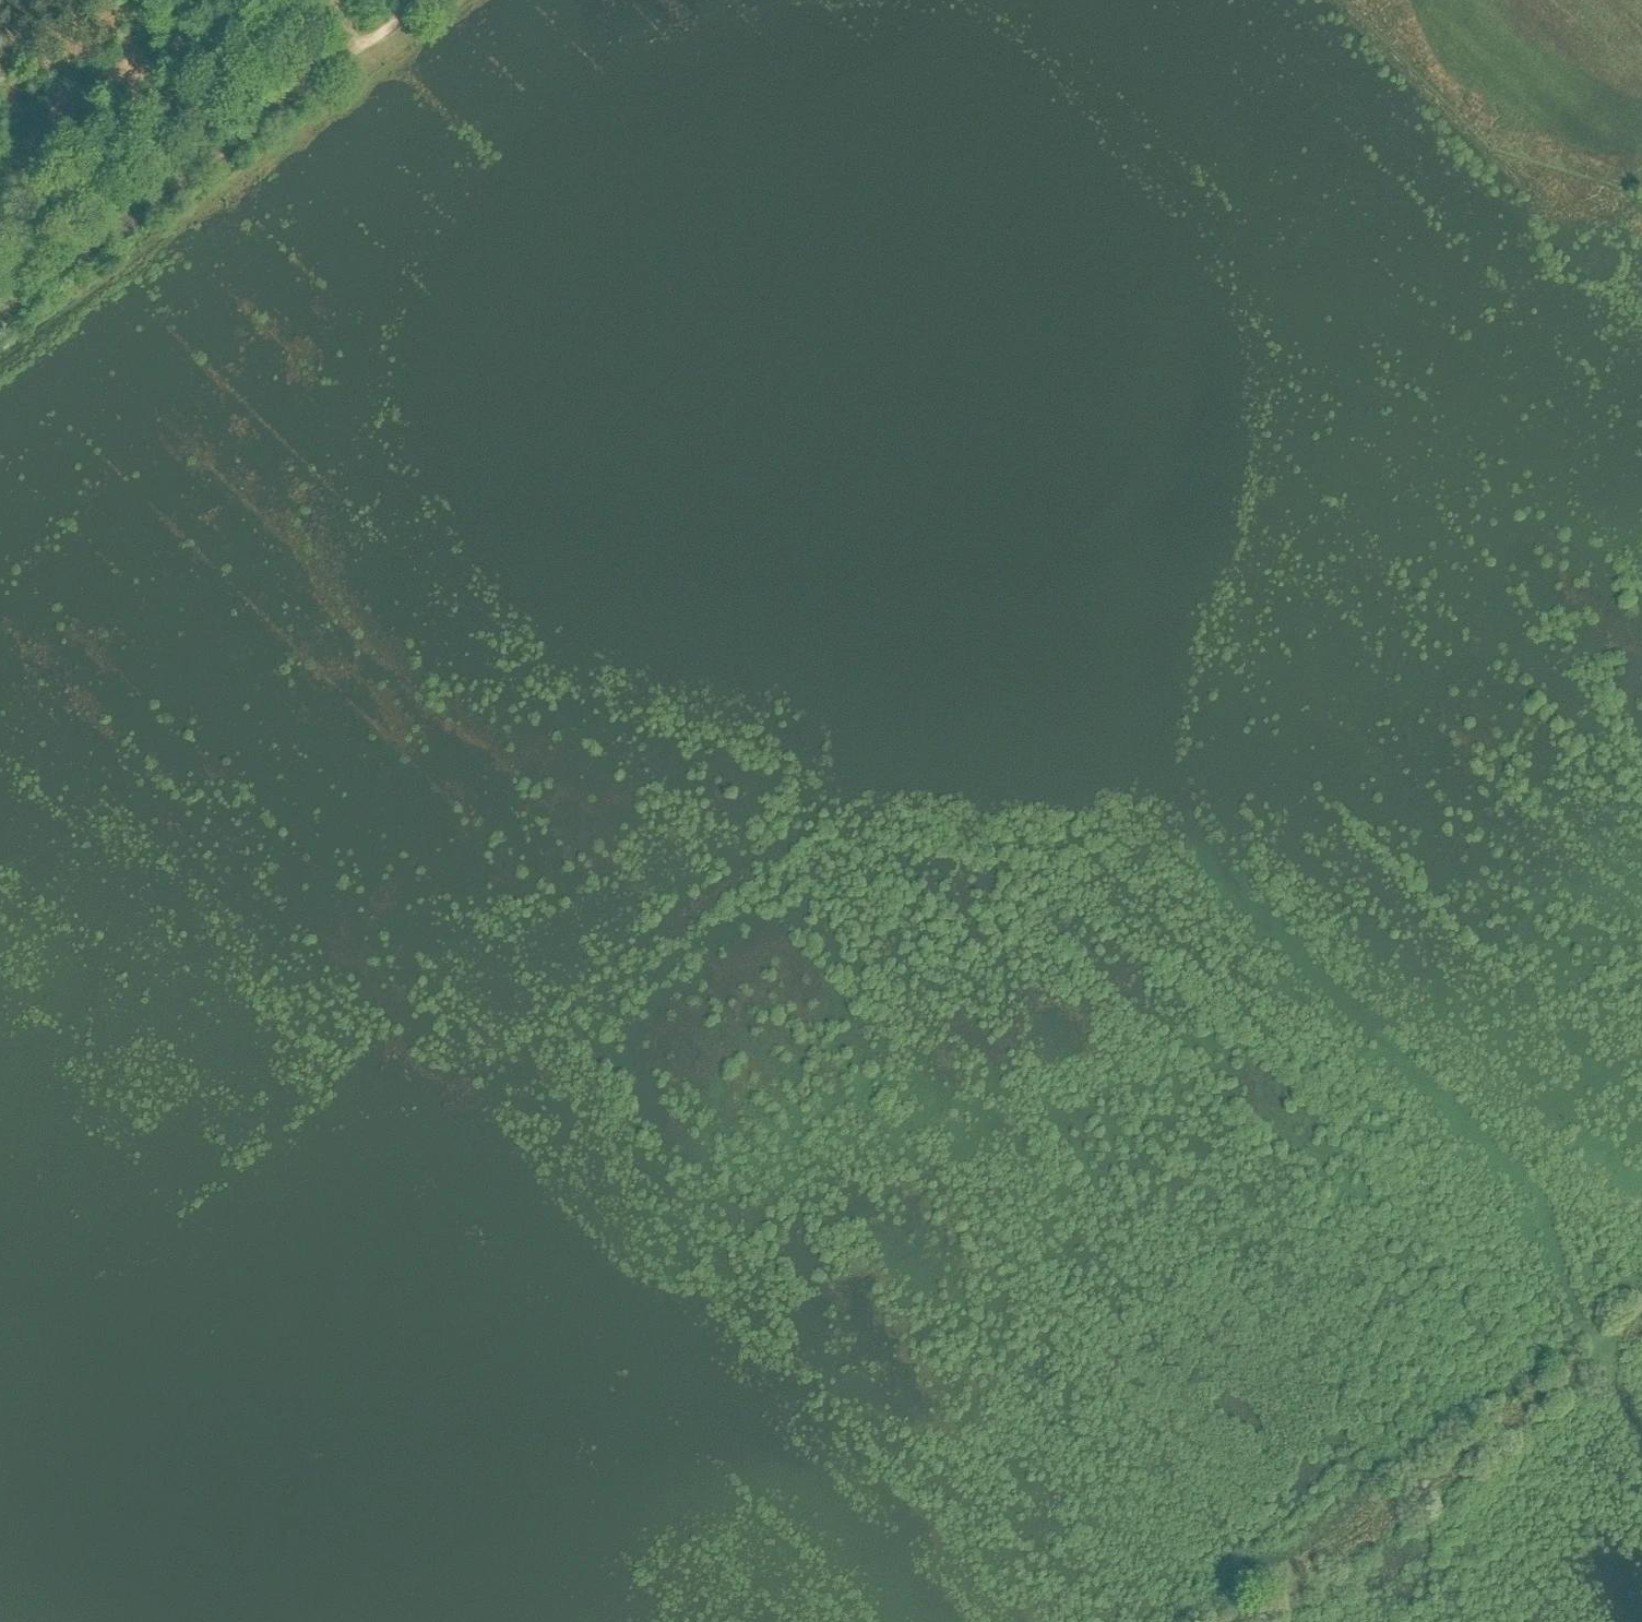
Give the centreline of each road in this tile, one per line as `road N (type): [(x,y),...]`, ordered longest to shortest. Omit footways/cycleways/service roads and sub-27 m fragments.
road 1 (track): [(0,319),(421,0)]

